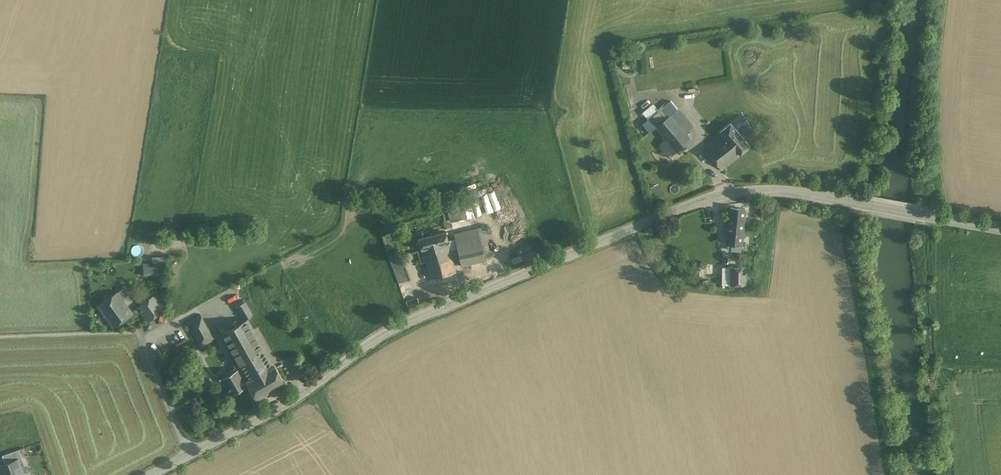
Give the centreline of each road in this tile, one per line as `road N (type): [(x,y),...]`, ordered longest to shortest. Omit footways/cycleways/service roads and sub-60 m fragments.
road 1 (tertiary): [(1000,228),(771,190),(716,196),(384,334),(283,406),(189,455)]
road 2 (residential): [(189,455),(145,344),(150,330)]

